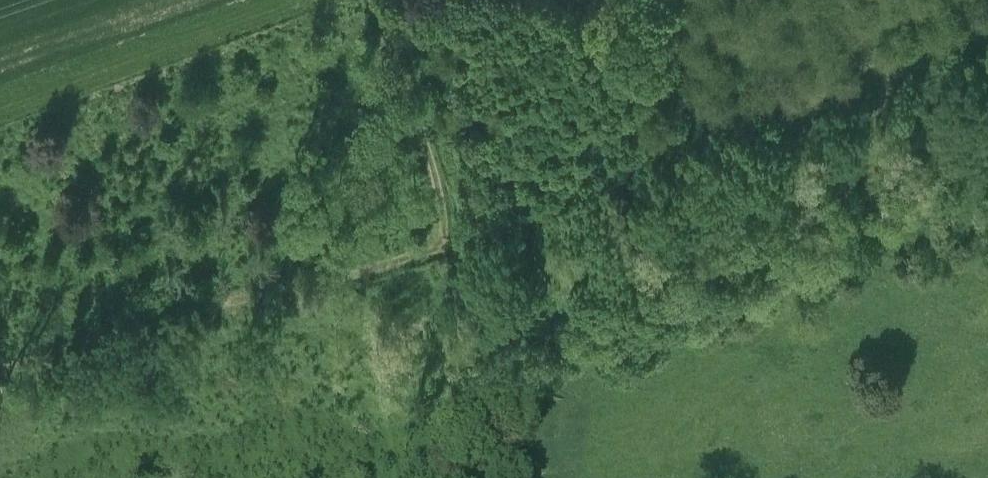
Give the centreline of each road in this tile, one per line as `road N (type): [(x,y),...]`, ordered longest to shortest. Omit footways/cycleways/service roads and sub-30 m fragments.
road 1 (track): [(0,368),(229,302),(406,267),(437,249),(443,200),(372,0)]
road 2 (track): [(437,249),(987,59)]

